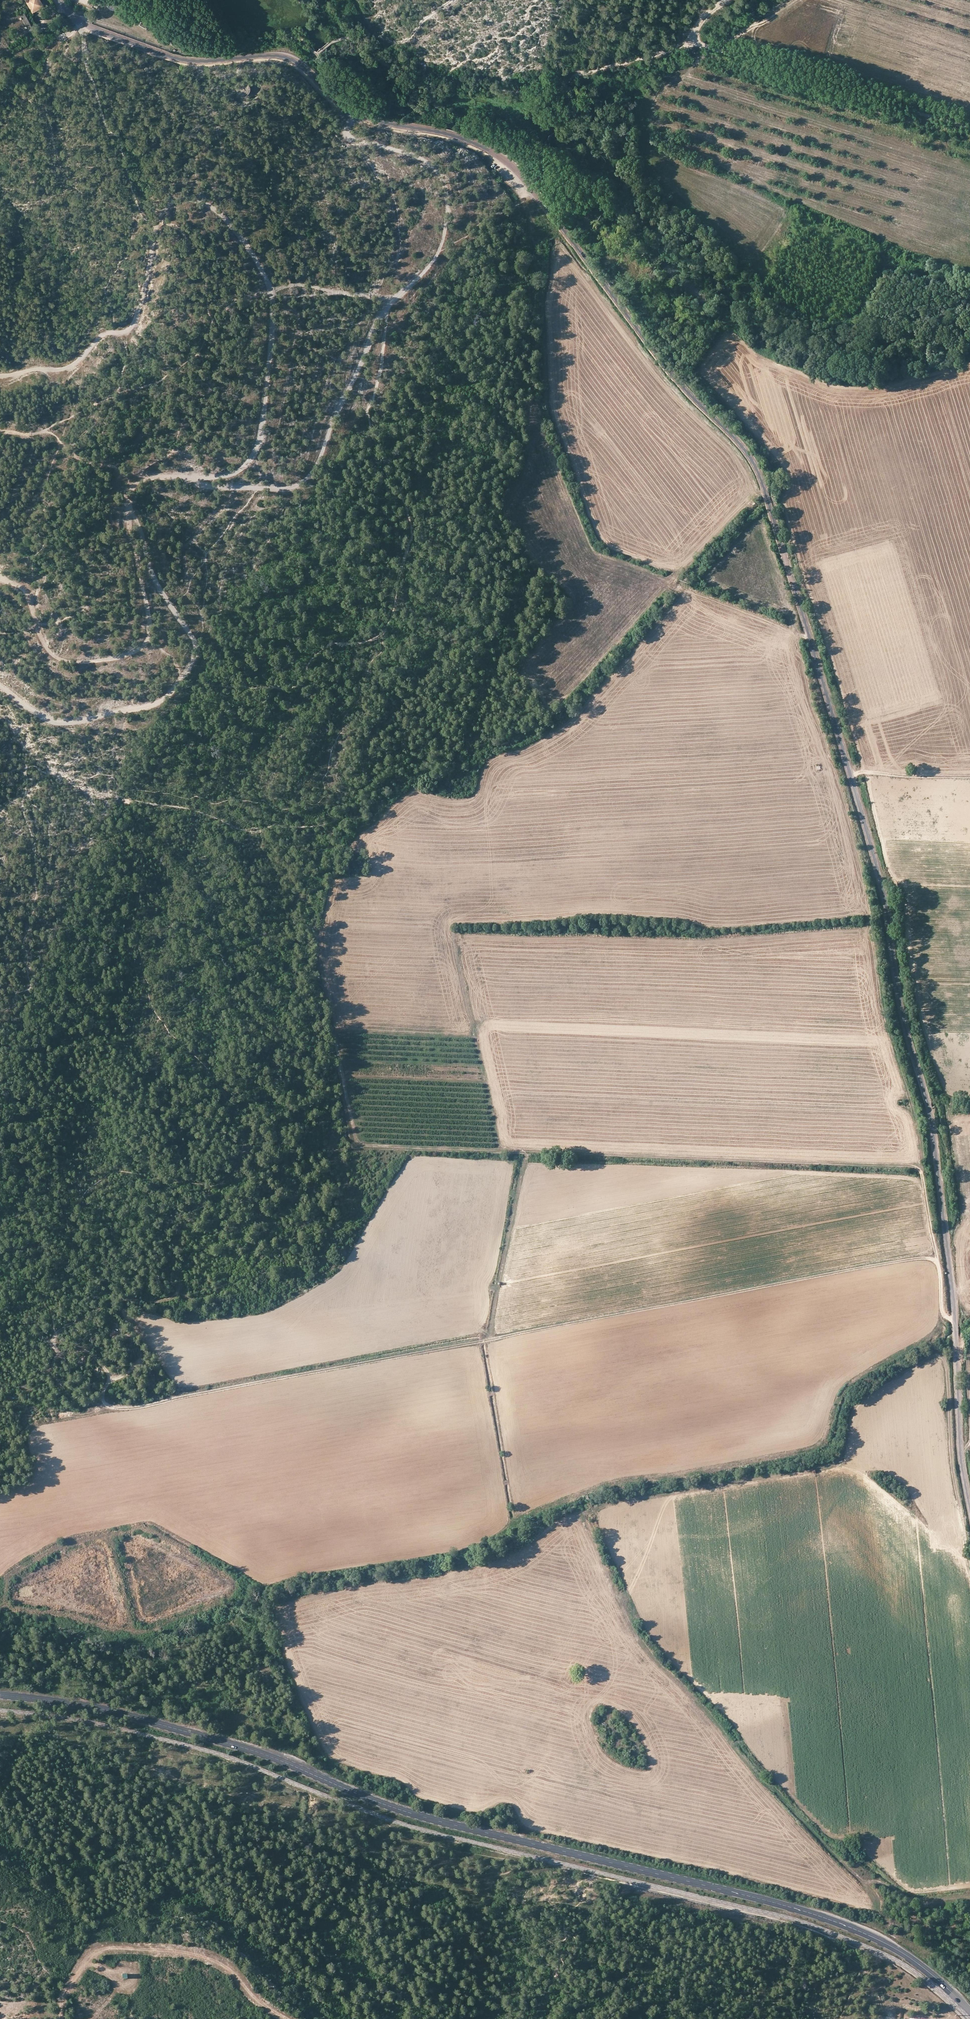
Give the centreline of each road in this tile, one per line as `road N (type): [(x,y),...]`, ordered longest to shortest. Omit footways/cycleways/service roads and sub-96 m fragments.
road 1 (tertiary): [(58,0),(83,24),(174,58),(291,59),(351,113),(496,153),(537,195),(686,393),(752,461),(877,870),(929,1110),(969,1512)]
road 2 (track): [(937,1260),(146,1406),(110,1406),(102,1398),(104,1368),(88,1352),(57,1352),(52,1342),(114,1300),(174,1296),(174,1247)]
road 3 (secondary): [(0,1695),(136,1718),(269,1756),(416,1815),(818,1916),(906,1955),(969,2011)]
road 4 (track): [(955,1320),(944,1315),(919,1169),(356,1142),(320,959)]
road 5 (track): [(388,306),(320,462),(302,483),(222,488),(151,477),(130,490),(128,525),(150,624),(143,646),(98,661),(56,657),(24,590),(0,578)]
road 6 (track): [(178,477),(235,473),(253,457),(262,429),(270,291),(218,210),(188,199),(161,213),(126,333),(105,333),(66,368),(0,377)]
road 7 (track): [(0,687),(60,723),(149,706),(180,684),(194,662),(194,639),(154,578),(129,506)]
road 8 (track): [(61,2018),(81,1966),(112,1949),(206,1958),(285,2018)]
road 9 (track): [(353,113),(344,127),(349,138),(428,162),(445,188),(439,253),(388,306)]
road 10 (track): [(701,45),(969,129)]
road 11 (track): [(944,1315),(933,1345),(946,1365),(969,1569)]
road 12 (track): [(919,1169),(874,937)]
road 13 (track): [(526,93),(694,38)]
road 14 (track): [(850,774),(969,774)]

